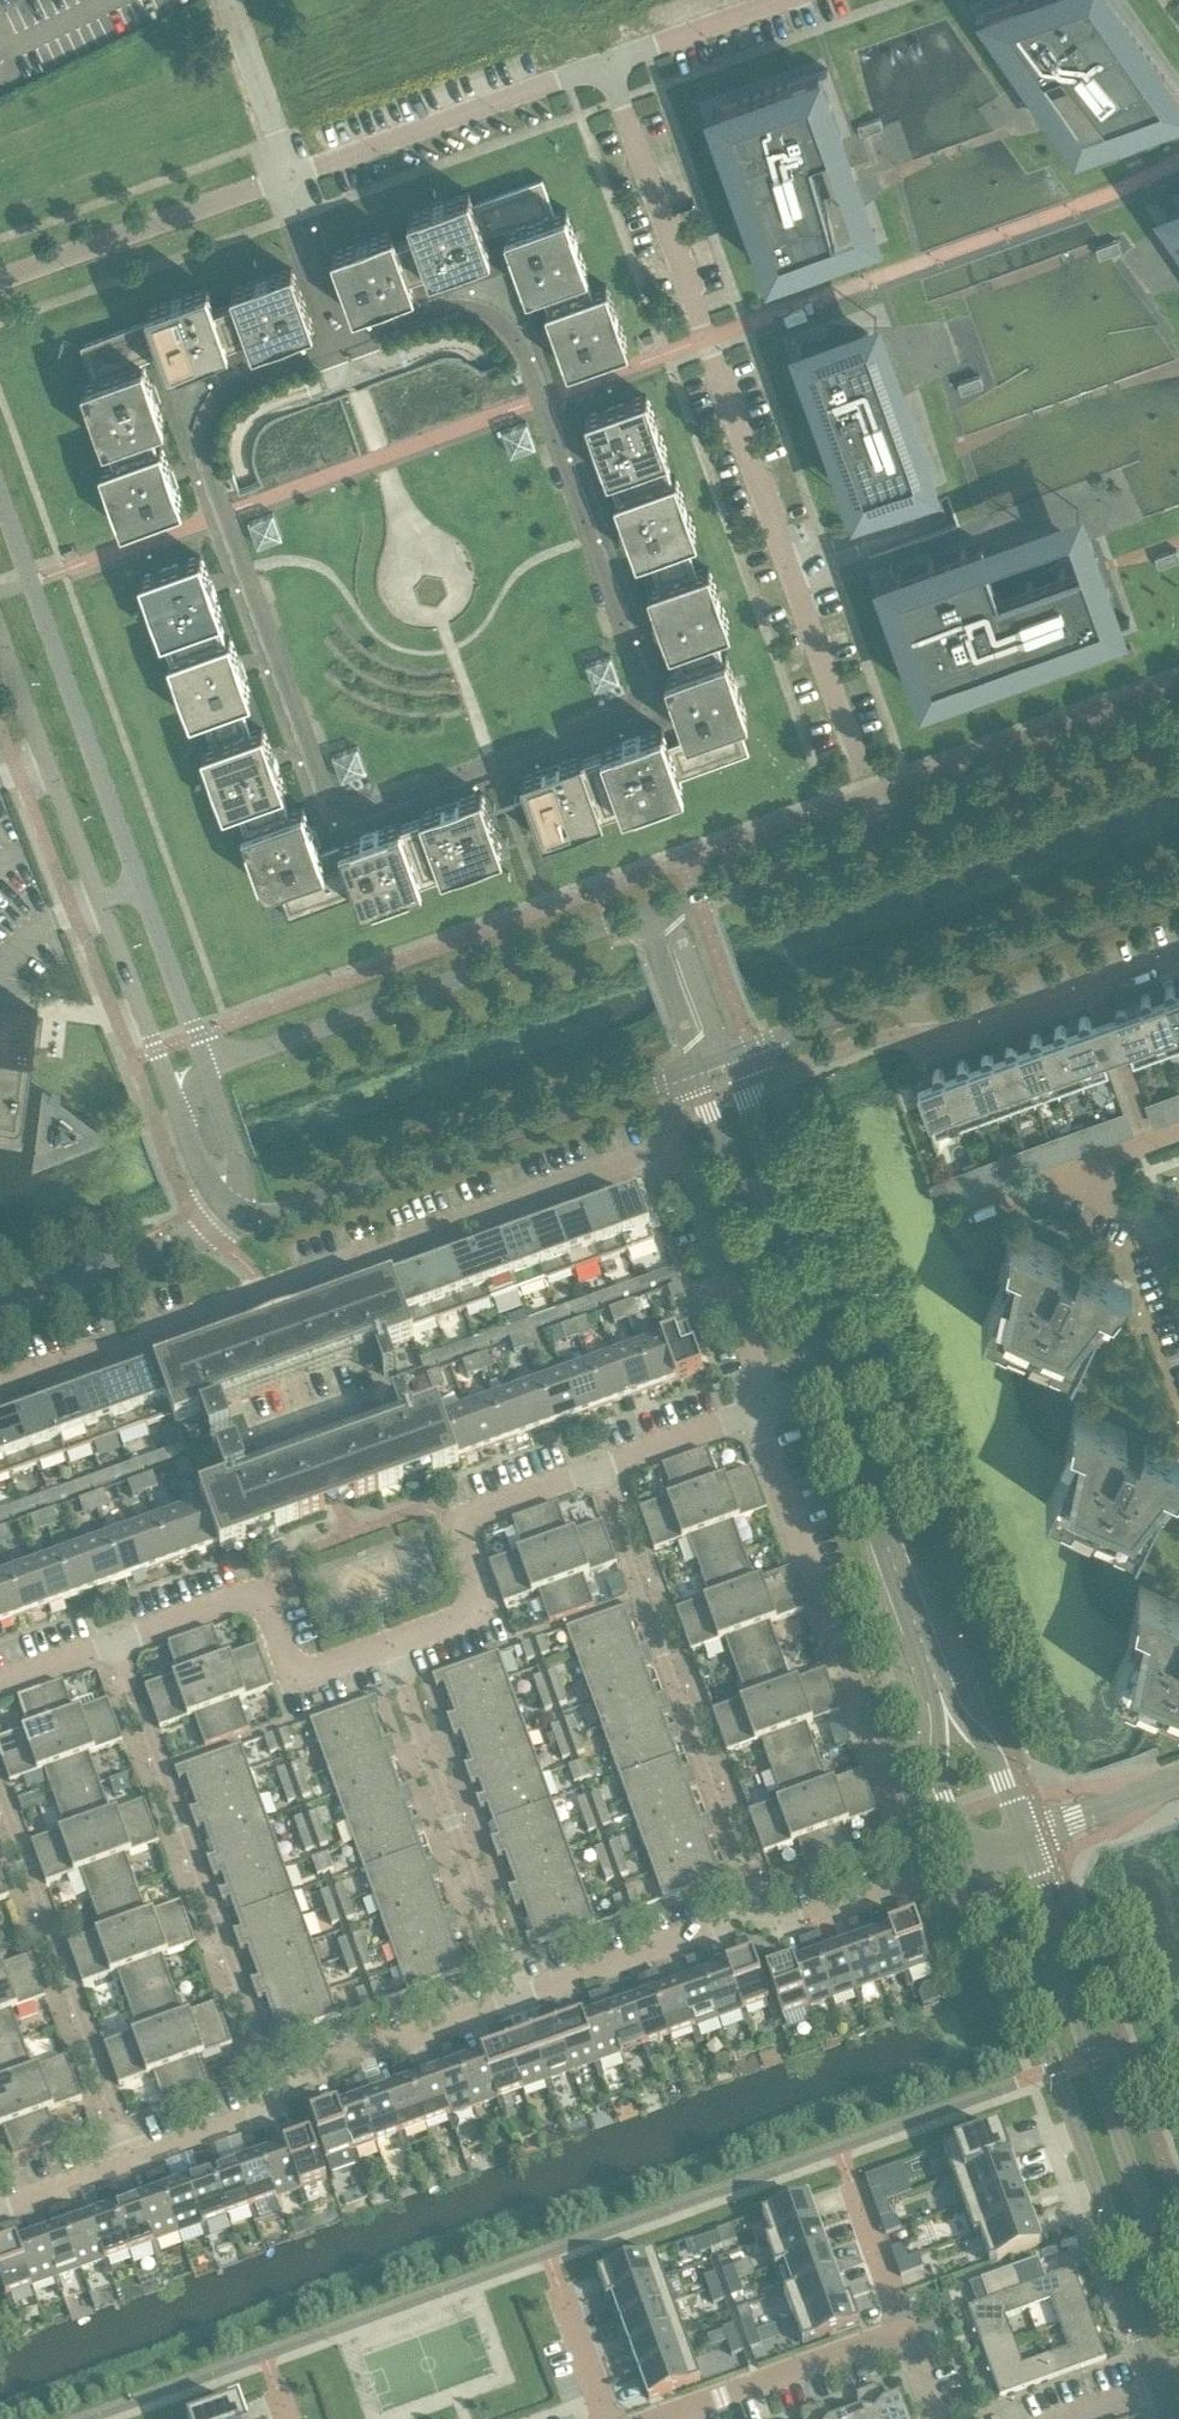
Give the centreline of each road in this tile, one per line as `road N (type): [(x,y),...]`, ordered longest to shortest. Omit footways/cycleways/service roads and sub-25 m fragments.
road 1 (unclassified): [(341,347),(443,310),(489,316),(508,334),(522,351),(632,653),(636,697),(599,724),(370,808),(341,805),(321,781),(226,513)]
road 2 (unclassified): [(881,826),(606,65)]
road 3 (residential): [(763,1408),(681,1161),(659,1149),(261,1295)]
road 4 (residential): [(765,1921),(791,1923),(916,1878),(763,1408)]
road 5 (tertiary): [(208,1069),(0,492)]
road 6 (tertiary): [(964,1862),(998,1944),(1019,1970),(1124,2264),(1135,2334),(1155,2388)]
road 7 (tertiary): [(0,639),(179,1110)]
road 8 (tertiary): [(240,1226),(710,1061)]
road 9 (residential): [(115,1636),(283,2094)]
road 10 (residential): [(606,1463),(765,1921)]
road 11 (tertiary): [(656,905),(208,1069)]
road 12 (tertiary): [(1178,2288),(1157,2248),(1053,1950),(1023,1840)]
road 13 (residential): [(130,2163),(0,1806)]
road 14 (residential): [(392,1646),(520,1995)]
road 15 (residential): [(392,1646),(485,1613),(456,1516),(606,1463)]
road 16 (residential): [(115,1636),(256,1586),(292,1679),(392,1646)]
road 17 (tertiary): [(827,1385),(710,1061)]
road 18 (unclassified): [(288,176),(606,65)]
road 19 (tertiary): [(938,1695),(827,1385)]
road 20 (residential): [(906,988),(926,1045),(1178,955)]
road 21 (tertiary): [(1178,717),(881,826)]
road 22 (unclassified): [(0,281),(288,176)]
road 23 (tertiary): [(906,988),(1178,893)]
road 24 (residential): [(0,1389),(261,1295)]
road 25 (residential): [(283,2094),(520,1995)]
road 26 (residential): [(520,1995),(765,1921)]
road 27 (residential): [(0,1311),(240,1226)]
road 28 (unclassified): [(226,513),(203,439),(217,405),(245,379),(341,347)]
road 29 (residential): [(658,2418),(895,2338)]
road 30 (tertiary): [(881,826),(656,905)]
road 31 (tertiary): [(710,1061),(906,988)]
road 32 (unclassified): [(288,176),(227,0)]
road 33 (unclassified): [(606,65),(775,0)]
road 34 (unclassified): [(341,347),(288,176)]
road 35 (tertiary): [(938,1695),(934,1772),(964,1862)]
road 36 (tertiary): [(1023,1840),(990,1755),(938,1695)]
road 37 (residential): [(1074,1170),(1082,1189),(1159,1235),(1178,1291)]
road 38 (residential): [(130,2163),(254,2113),(283,2094)]
road 39 (residential): [(606,1463),(763,1408)]
road 40 (residential): [(851,2181),(898,2317),(895,2338)]
road 41 (tertiary): [(710,1061),(656,905)]
road 42 (residential): [(1023,1840),(1178,1785)]
road 43 (tertiary): [(240,1226),(240,1163),(208,1069)]
road 44 (residential): [(0,2211),(130,2163)]
road 45 (residential): [(559,2287),(604,2418)]
road 46 (tertiary): [(179,1110),(201,1176),(240,1226)]
road 47 (residential): [(0,1676),(115,1636)]

